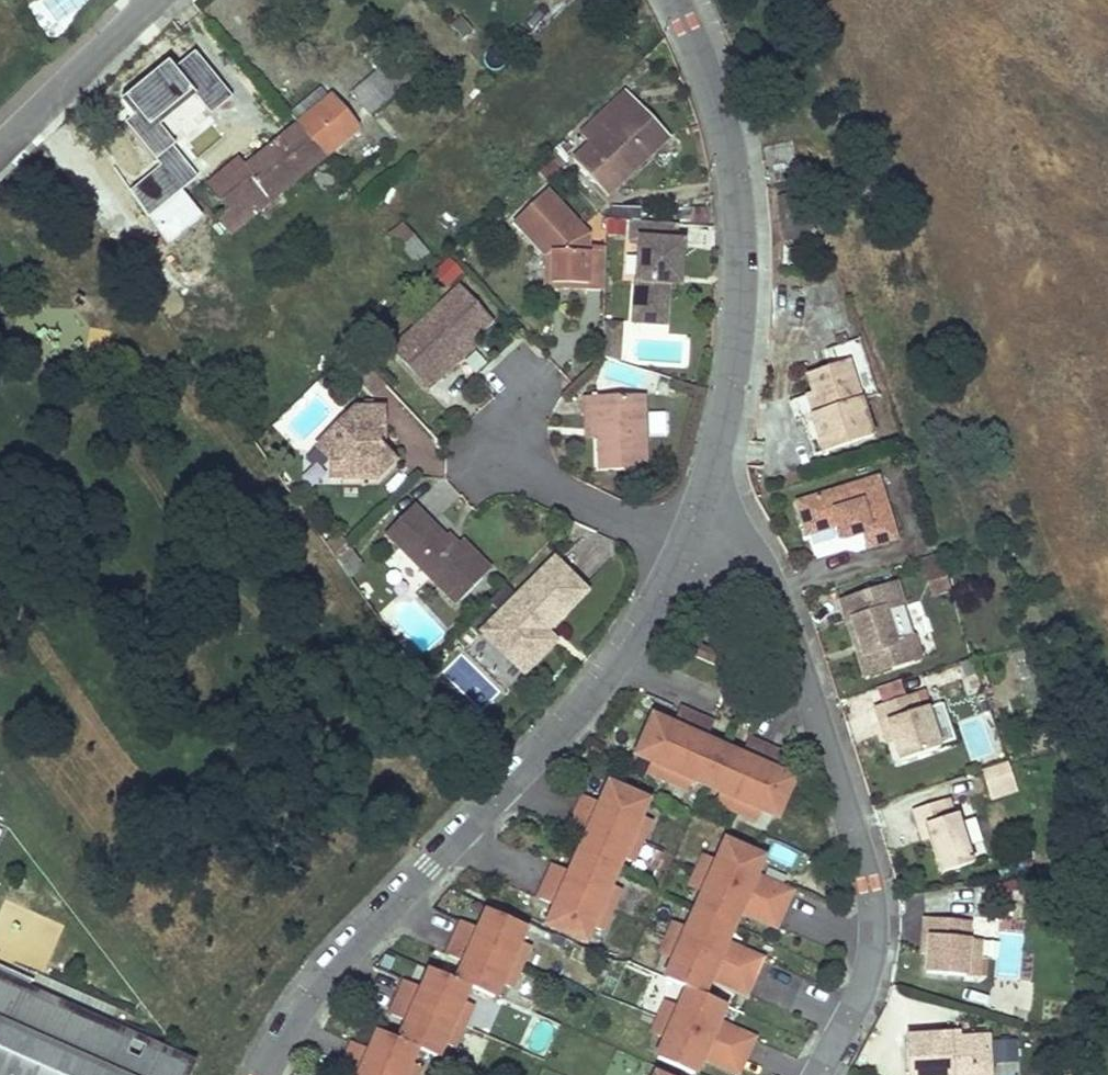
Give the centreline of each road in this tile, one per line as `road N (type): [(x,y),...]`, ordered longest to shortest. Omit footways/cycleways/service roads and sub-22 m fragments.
road 1 (residential): [(699,498),(633,645),(592,699),(325,982),(263,1074)]
road 2 (residential): [(699,498),(759,552),(781,596),(871,898),(862,984),(819,1074)]
road 3 (residential): [(678,0),(720,106),(740,237),(734,369),(699,498)]
road 4 (residential): [(0,147),(149,0)]

